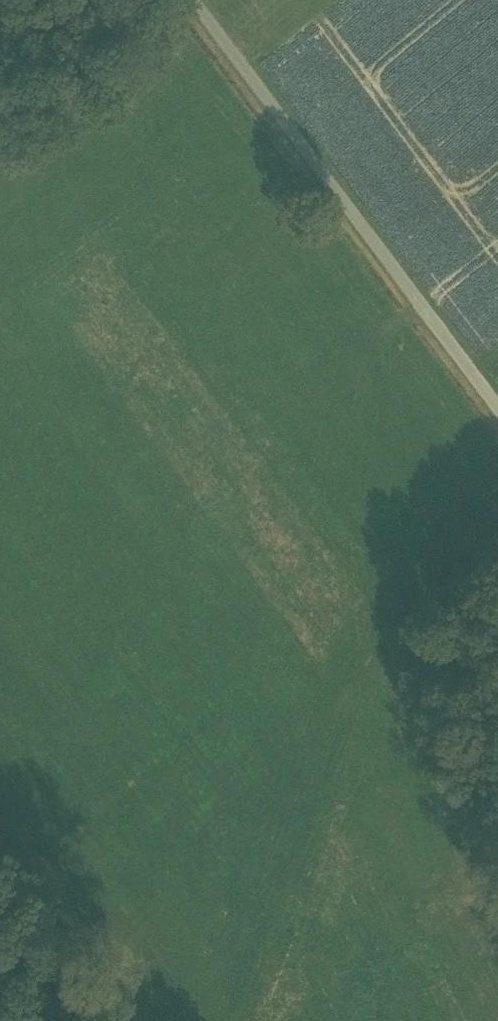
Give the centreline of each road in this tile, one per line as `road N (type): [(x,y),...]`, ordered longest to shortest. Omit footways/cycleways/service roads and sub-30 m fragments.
road 1 (track): [(497,398),(253,81),(202,0)]

